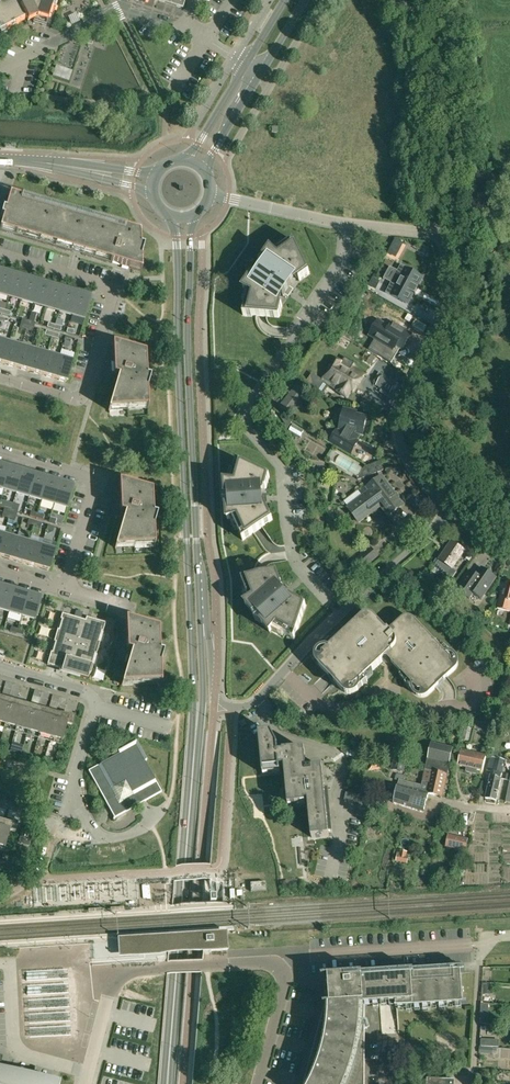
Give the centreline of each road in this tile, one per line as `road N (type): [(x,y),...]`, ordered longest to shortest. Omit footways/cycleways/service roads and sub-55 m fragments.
road 1 (tertiary): [(170,216),(195,749)]
road 2 (residential): [(228,198),(444,235),(452,306),(398,426),(407,460),(452,511)]
road 3 (tertiary): [(199,620),(187,317),(193,216)]
road 4 (tertiary): [(167,1083),(195,749)]
road 5 (residential): [(0,253),(115,288),(80,396),(0,376)]
road 6 (residential): [(214,707),(260,698),(452,511)]
road 7 (unclassified): [(84,1083),(115,972),(282,967)]
road 8 (residential): [(64,587),(90,482),(0,449)]
road 9 (tertiary): [(204,174),(304,0)]
road 10 (residential): [(469,945),(300,956),(282,967)]
road 11 (tertiary): [(285,0),(185,161)]
road 12 (residential): [(473,1073),(482,937),(509,935)]
road 13 (unclassified): [(153,184),(0,159)]
road 14 (tertiary): [(195,749),(199,620)]
road 15 (unclassified): [(282,967),(285,982),(256,1083)]

